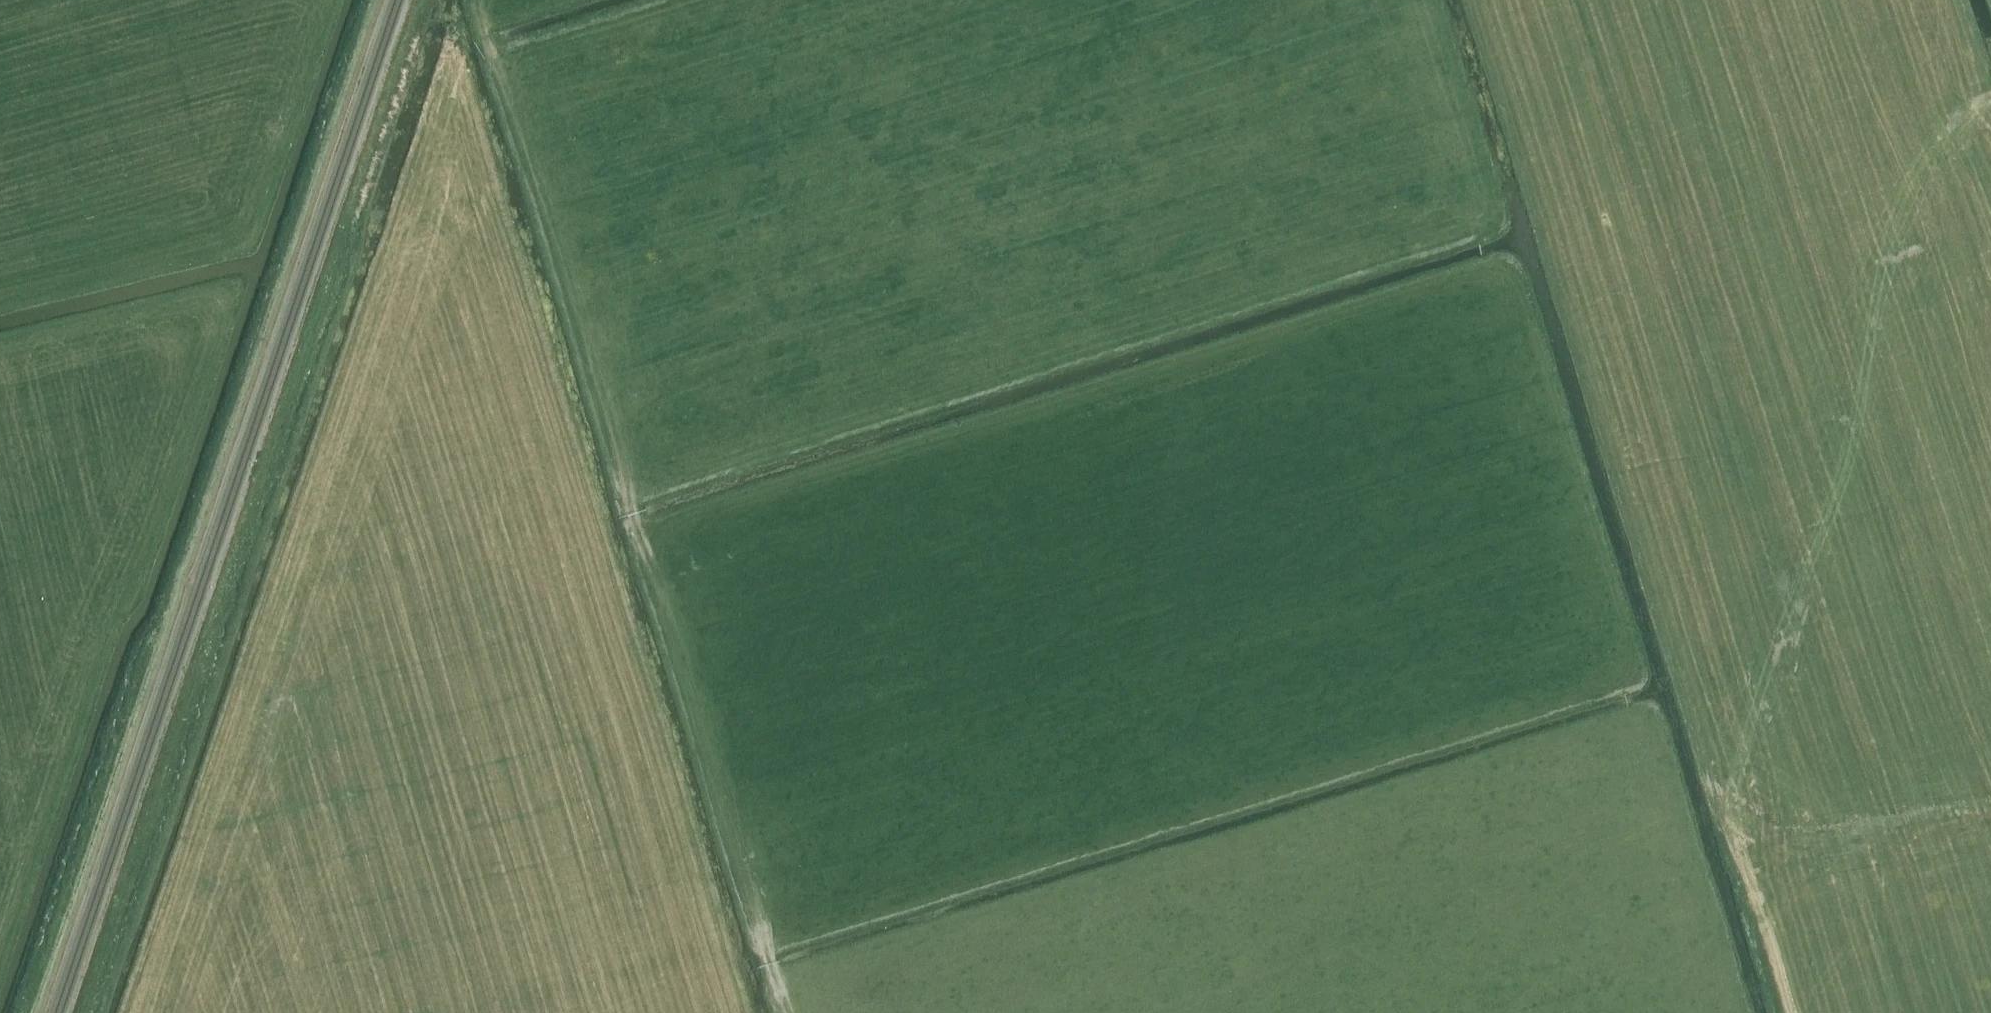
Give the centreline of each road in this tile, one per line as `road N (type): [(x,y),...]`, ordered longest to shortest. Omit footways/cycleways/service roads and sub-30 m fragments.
road 1 (track): [(1792,1012),(1740,819)]

